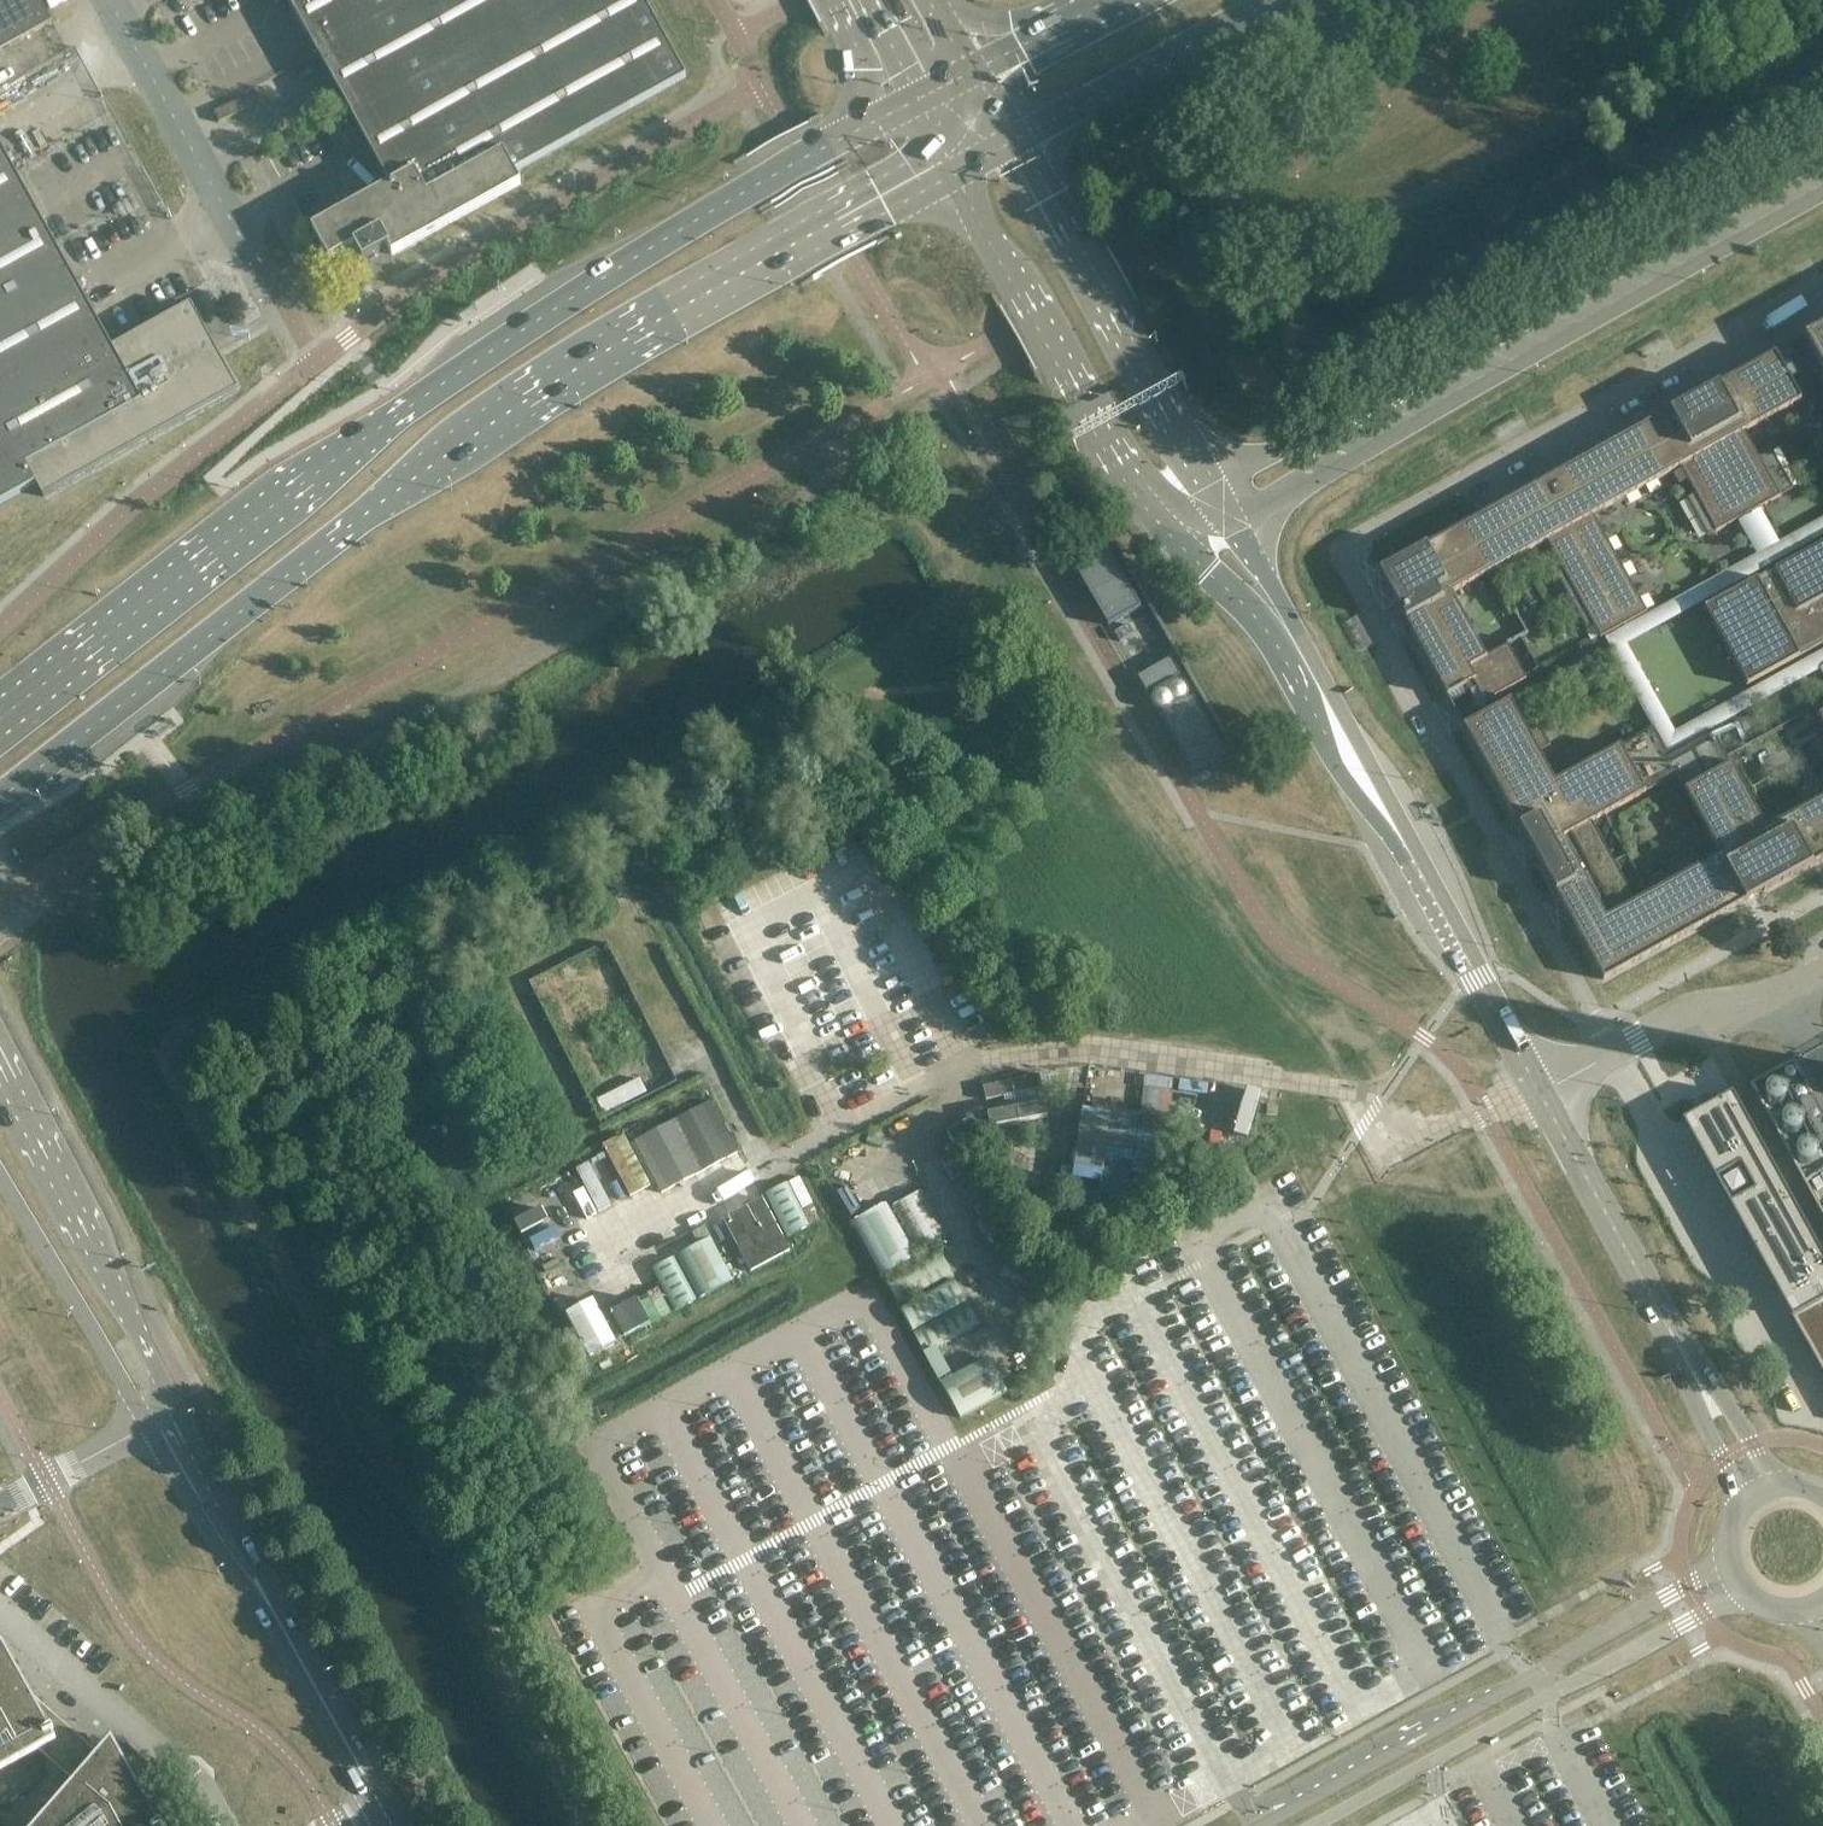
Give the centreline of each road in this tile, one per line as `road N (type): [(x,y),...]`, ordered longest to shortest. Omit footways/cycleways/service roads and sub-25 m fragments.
road 1 (secondary): [(0,801),(416,475),(612,346),(943,161)]
road 2 (unclassified): [(1822,281),(1347,547),(1354,579),(1613,1053)]
road 3 (secondary): [(911,101),(697,219),(500,343),(293,490),(0,718)]
road 4 (unclassified): [(1796,185),(1363,423)]
road 5 (tertiary): [(943,161),(1166,528)]
road 6 (tertiary): [(1166,528),(1278,644),(1348,785),(1411,855)]
road 7 (tertiary): [(1206,488),(1003,130)]
road 8 (tertiary): [(170,1413),(146,1346),(0,1067)]
road 9 (tertiary): [(1411,855),(1407,831),(1231,523)]
road 10 (unclassified): [(224,1825),(187,1772),(0,1611)]
road 11 (secondary): [(1003,130),(1085,99),(1271,0)]
road 12 (unclassified): [(112,0),(253,257)]
road 13 (tertiary): [(0,1175),(148,1425)]
road 14 (tertiary): [(1541,1090),(1411,855)]
road 15 (tertiary): [(1664,1319),(1541,1090)]
road 16 (tertiary): [(148,1425),(198,1516),(263,1611),(286,1631)]
road 17 (tertiary): [(286,1631),(282,1605),(170,1413)]
road 18 (unclassified): [(1613,1053),(1675,1018),(1785,992),(1822,973)]
road 19 (tertiary): [(1786,1482),(1664,1319)]
road 20 (tertiary): [(1664,1319),(1741,1505)]
road 21 (tertiary): [(380,1801),(286,1631)]
road 22 (unclassified): [(1363,423),(1299,442),(1206,488)]
road 23 (unclassified): [(0,1504),(148,1425)]
road 24 (unclassified): [(1231,523),(1291,492),(1363,423)]
road 25 (secondary): [(1110,0),(972,71)]
road 26 (tertiary): [(1741,1505),(1727,1536),(1735,1578),(1765,1605),(1796,1609)]

